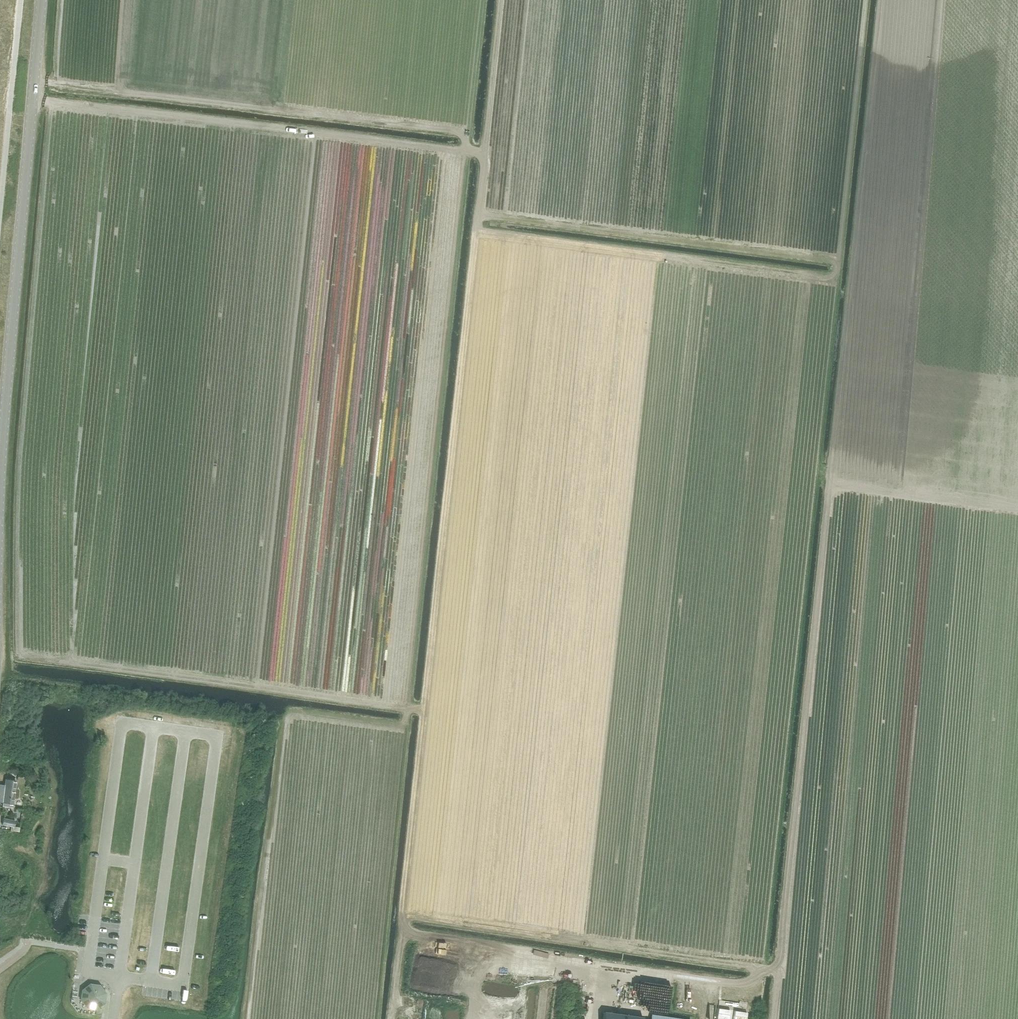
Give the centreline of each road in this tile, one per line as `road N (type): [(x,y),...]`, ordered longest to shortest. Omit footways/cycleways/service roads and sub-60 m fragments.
road 1 (tertiary): [(0,515),(44,0)]

